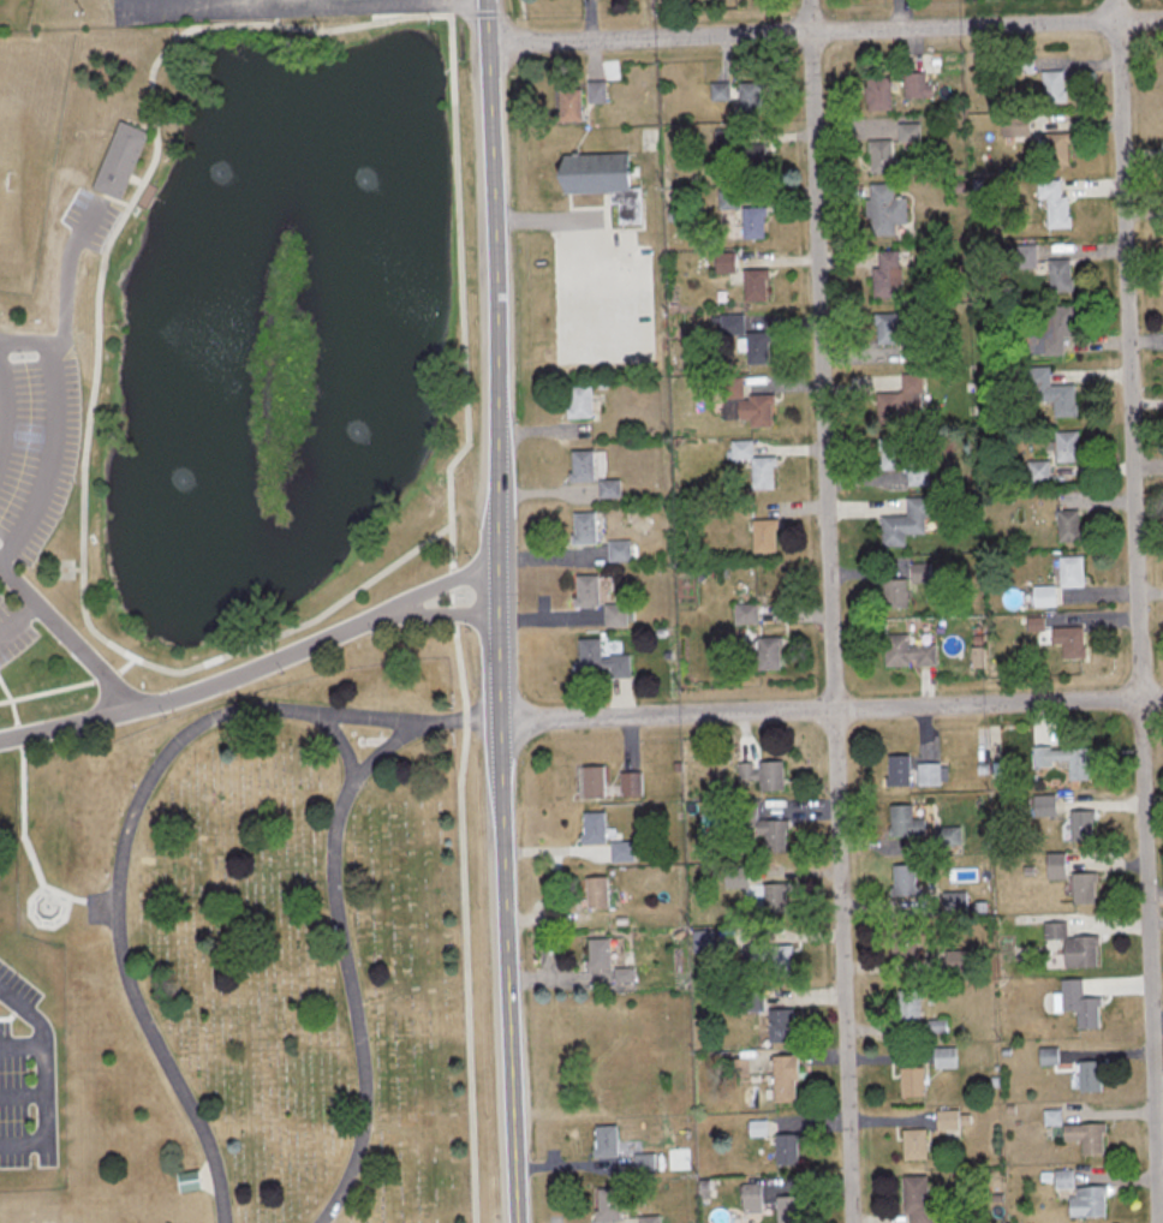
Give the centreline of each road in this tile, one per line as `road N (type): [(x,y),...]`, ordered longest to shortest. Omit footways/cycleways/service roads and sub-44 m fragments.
road 1 (residential): [(1159,1222),(1117,0)]
road 2 (tertiary): [(523,1222),(500,717),(484,0)]
road 3 (residential): [(848,1222),(807,0)]
road 4 (residential): [(1162,20),(485,42)]
road 5 (residential): [(1162,700),(500,717)]
road 6 (residential): [(395,613),(198,691),(0,739)]

